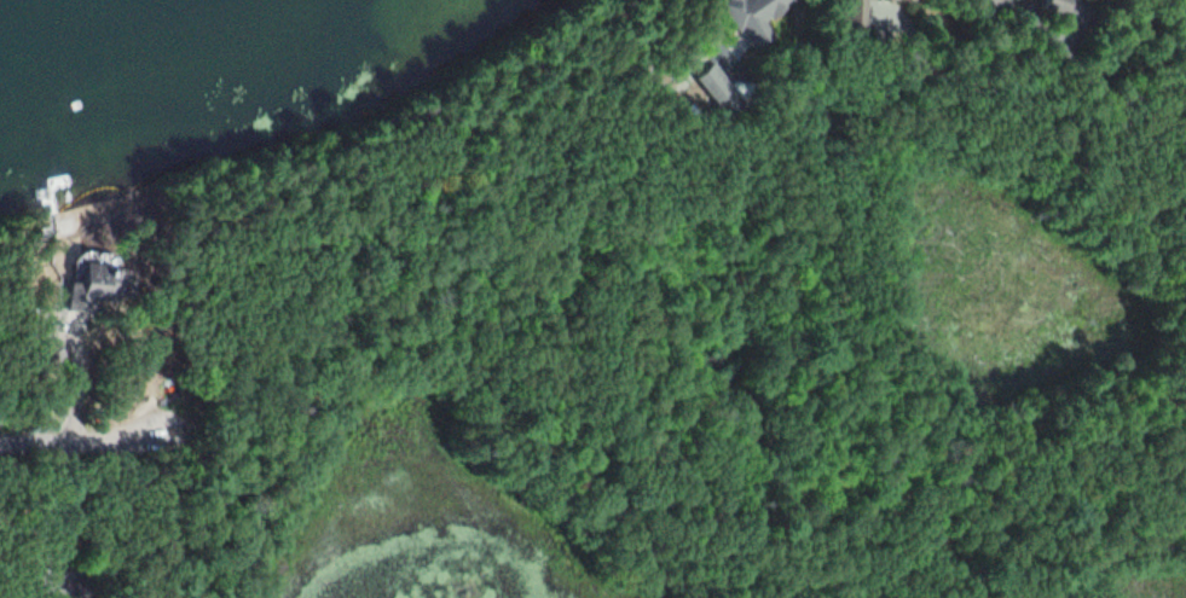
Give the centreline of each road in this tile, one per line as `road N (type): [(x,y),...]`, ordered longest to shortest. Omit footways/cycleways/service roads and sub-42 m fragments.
road 1 (residential): [(0,449),(108,446),(155,431)]

